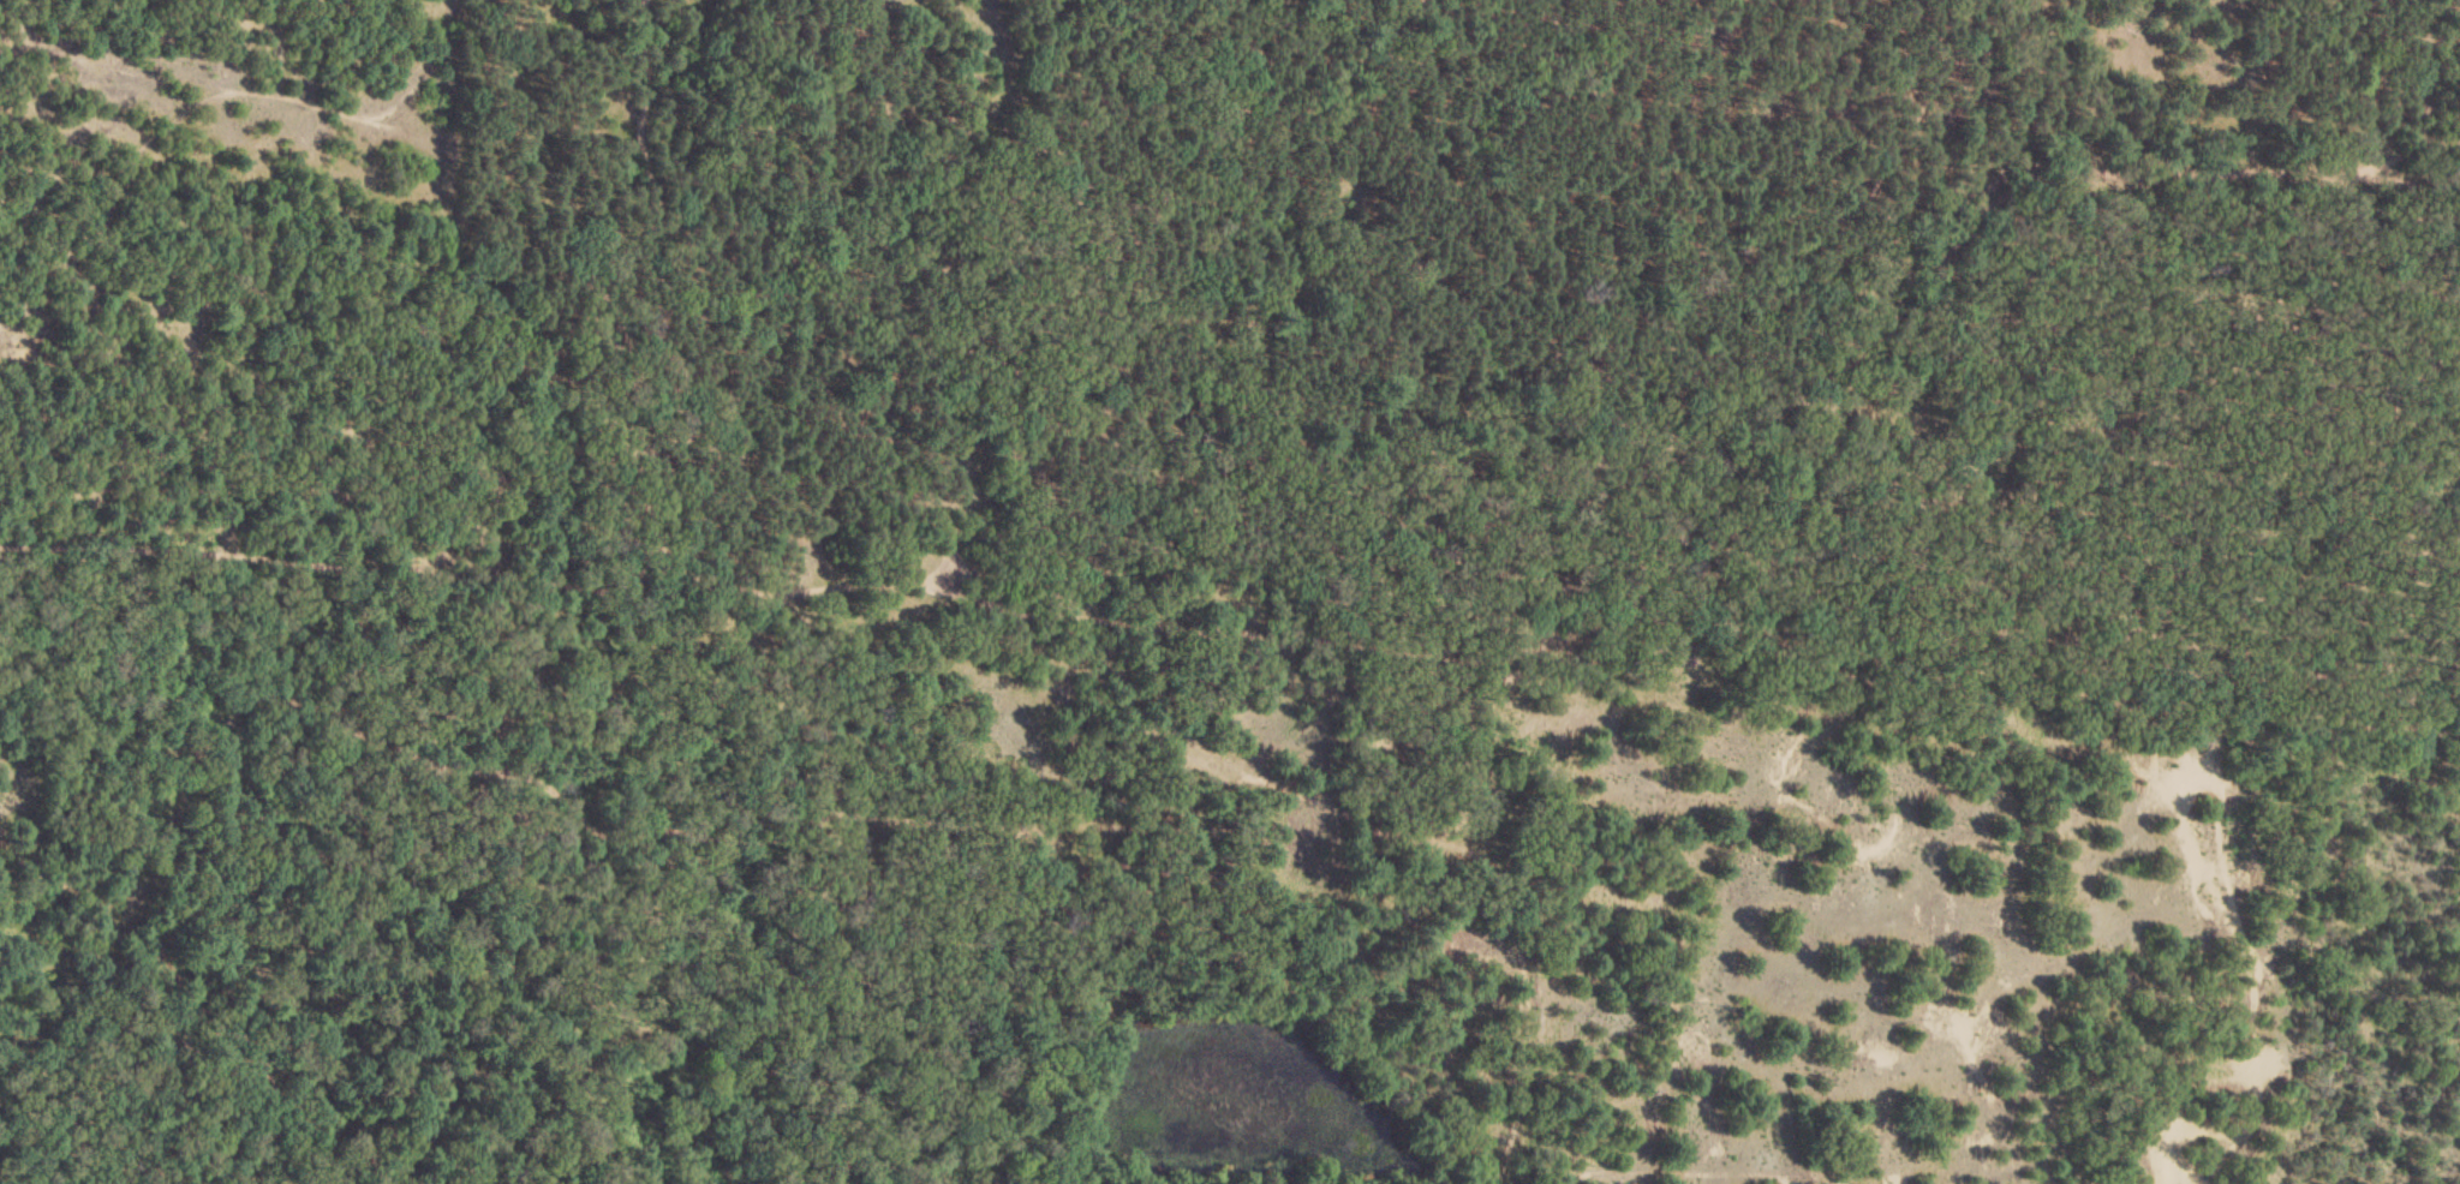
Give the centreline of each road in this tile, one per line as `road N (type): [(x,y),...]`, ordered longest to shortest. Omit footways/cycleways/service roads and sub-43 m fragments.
road 1 (residential): [(2459,700),(0,509)]

